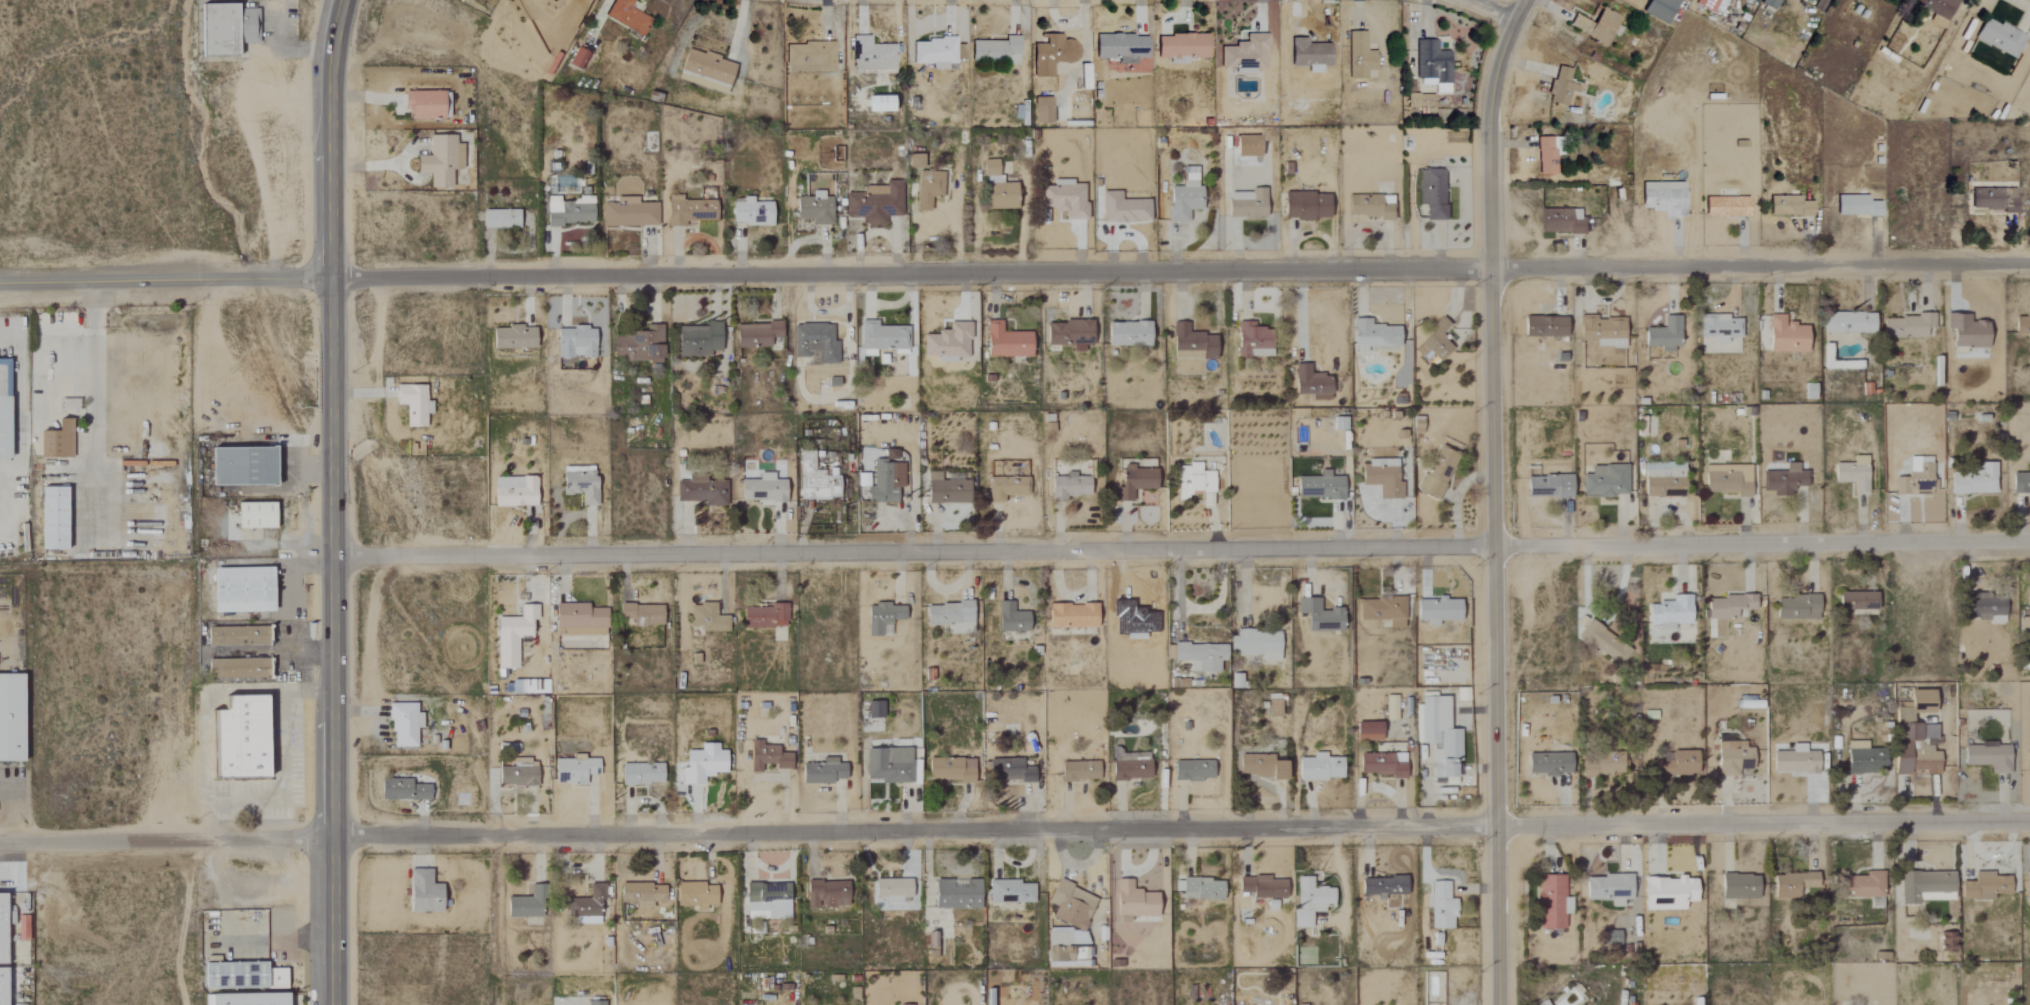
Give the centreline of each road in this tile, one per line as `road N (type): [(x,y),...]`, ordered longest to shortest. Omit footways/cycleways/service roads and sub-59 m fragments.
road 1 (residential): [(2029,822),(328,839)]
road 2 (residential): [(330,279),(2029,263)]
road 3 (residential): [(331,556),(2029,543)]
road 4 (residential): [(1501,1004),(1492,124),(1513,23),(1526,0)]
road 5 (tertiary): [(328,1004),(327,123),(344,0)]
road 6 (residential): [(0,283),(330,279)]
road 7 (residential): [(328,839),(0,841)]

